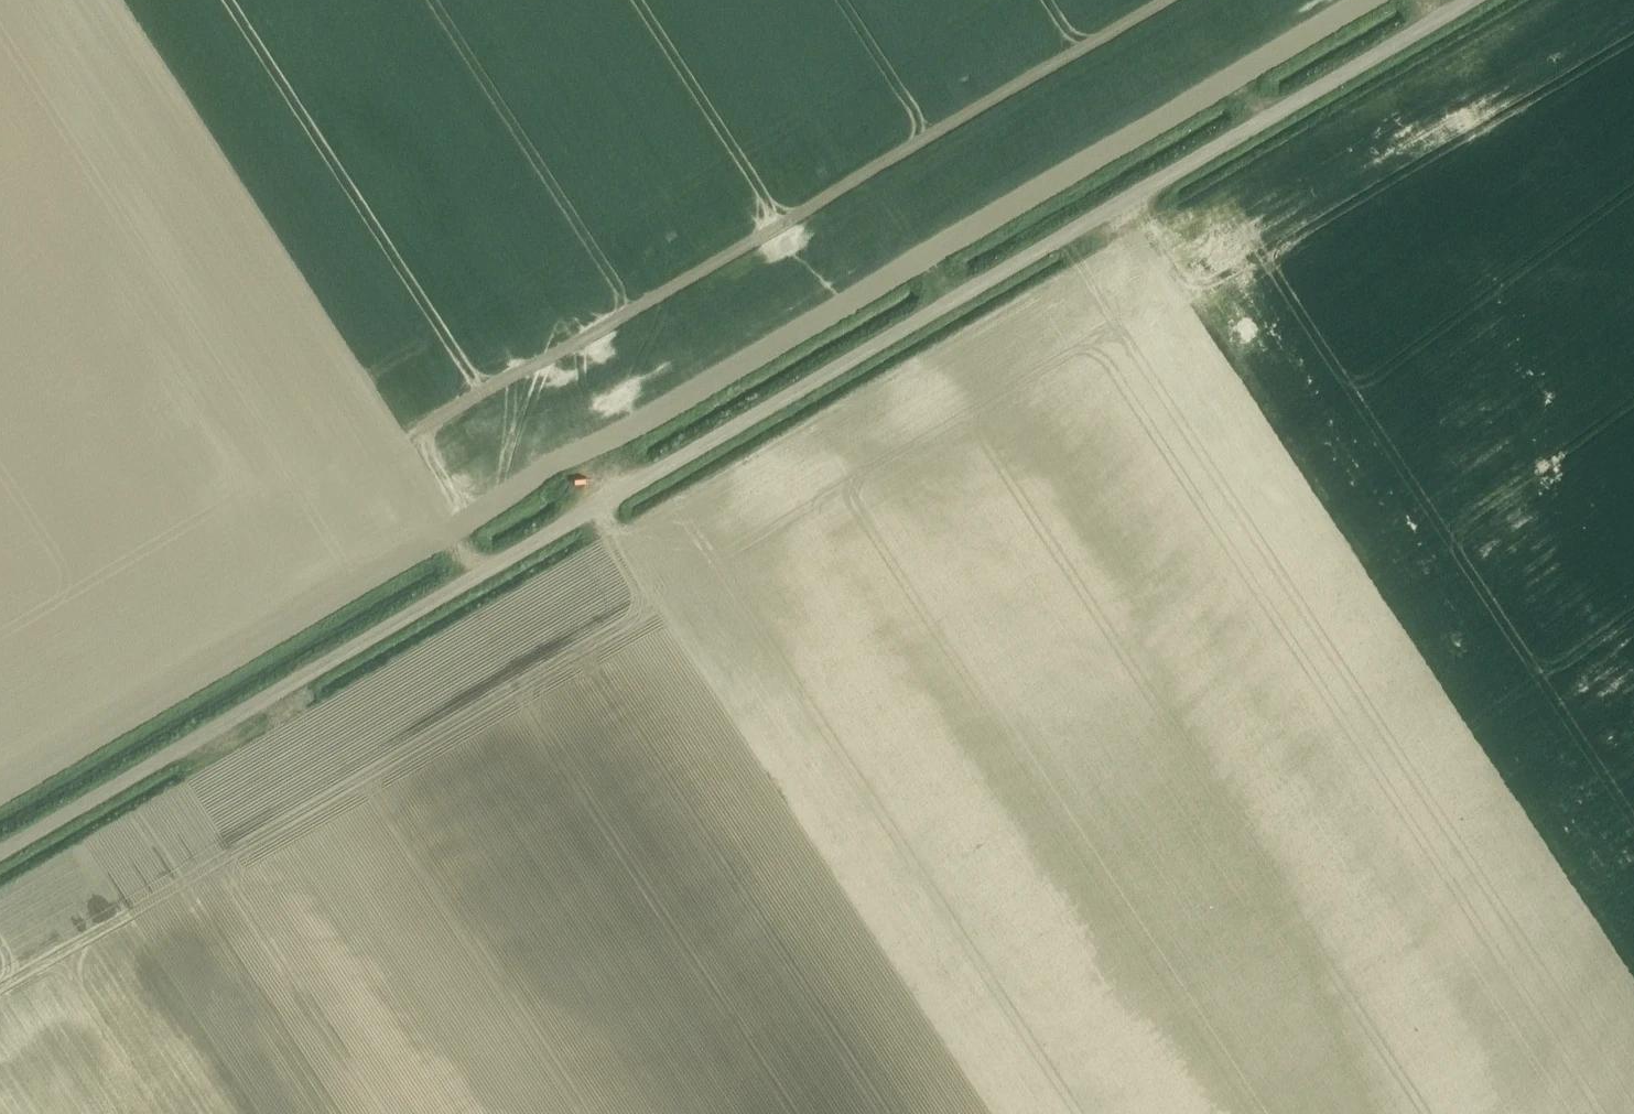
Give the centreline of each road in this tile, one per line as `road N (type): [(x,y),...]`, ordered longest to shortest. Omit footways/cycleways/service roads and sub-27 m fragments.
road 1 (track): [(0,852),(1471,0)]

